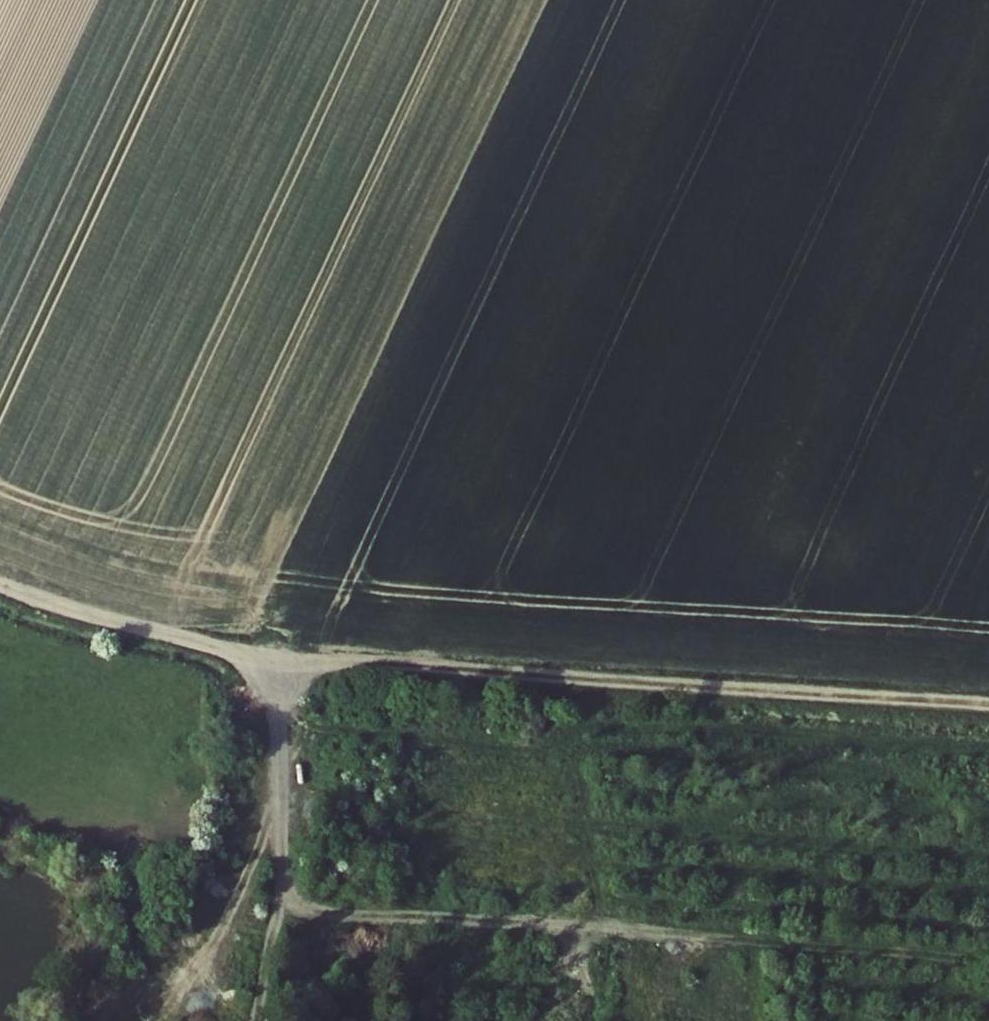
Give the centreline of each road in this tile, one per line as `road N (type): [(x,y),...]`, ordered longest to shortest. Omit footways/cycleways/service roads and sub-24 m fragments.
road 1 (track): [(0,581),(243,645),(333,659),(988,701)]

